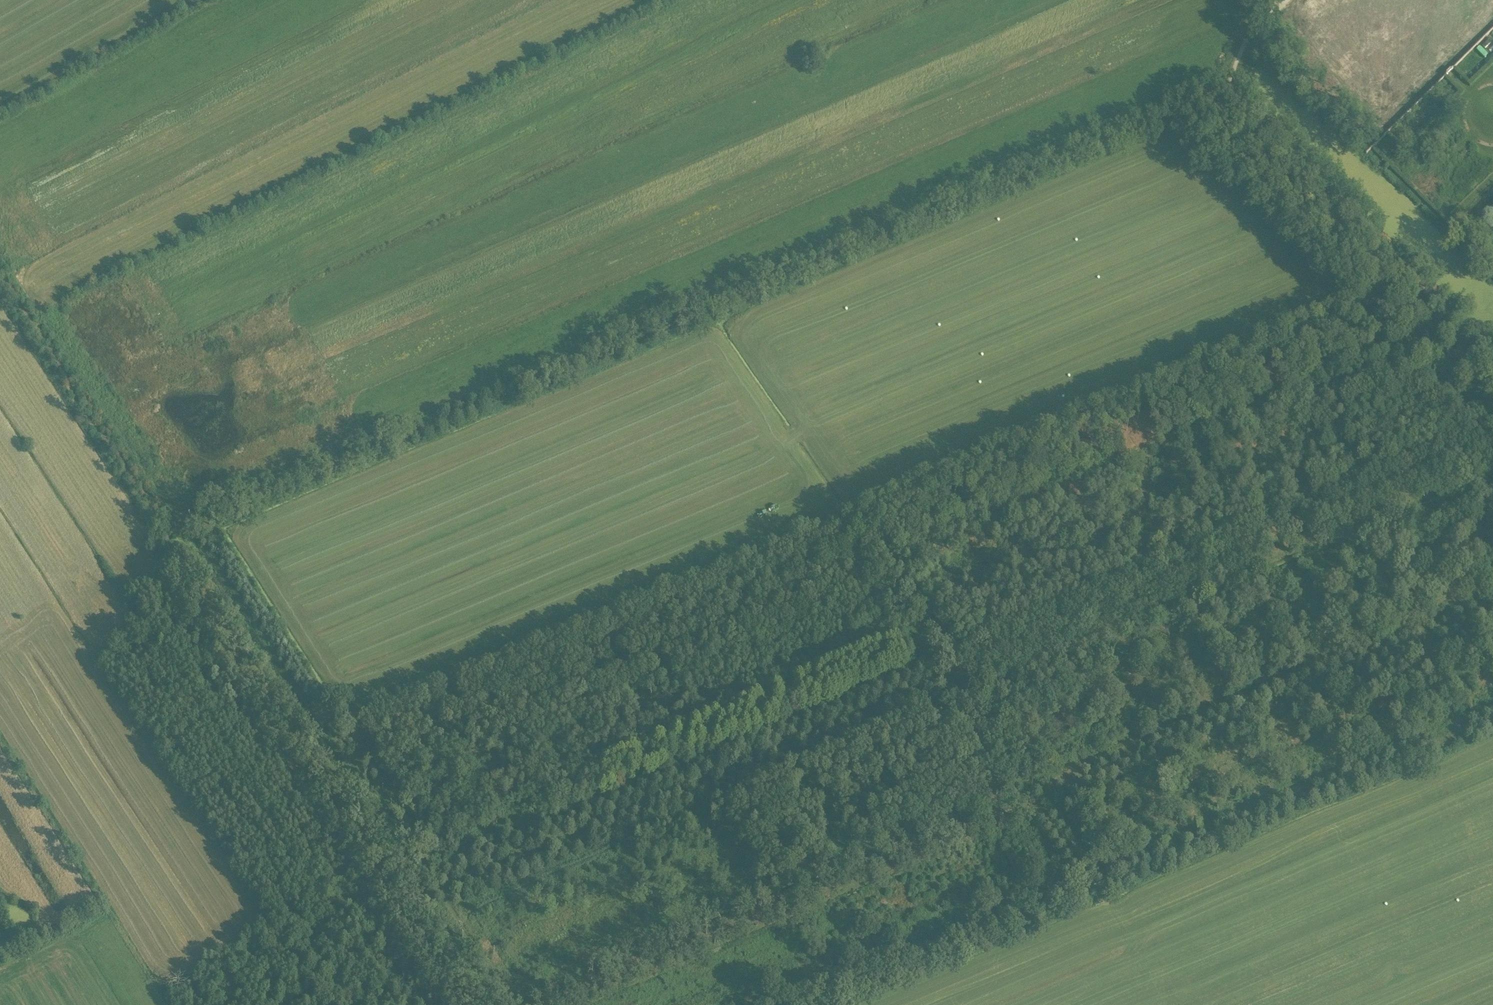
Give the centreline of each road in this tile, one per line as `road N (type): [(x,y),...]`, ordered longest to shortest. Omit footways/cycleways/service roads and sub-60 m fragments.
road 1 (track): [(1492,450),(951,674),(1046,797)]
road 2 (track): [(951,674),(433,894)]

